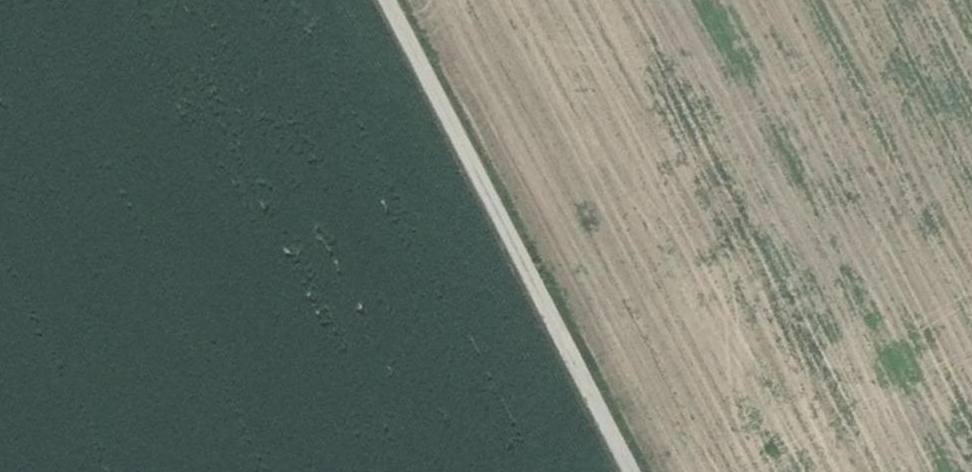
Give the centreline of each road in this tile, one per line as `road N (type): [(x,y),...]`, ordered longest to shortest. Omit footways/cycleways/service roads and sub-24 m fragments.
road 1 (unclassified): [(389,0),(631,471)]

